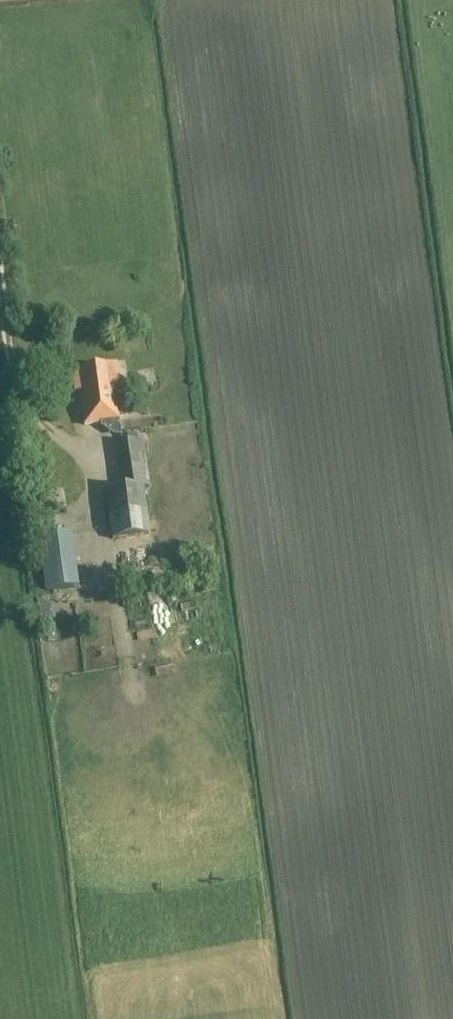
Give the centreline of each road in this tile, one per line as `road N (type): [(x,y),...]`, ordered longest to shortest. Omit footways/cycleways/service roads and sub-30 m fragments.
road 1 (track): [(0,276),(22,396),(92,459)]

